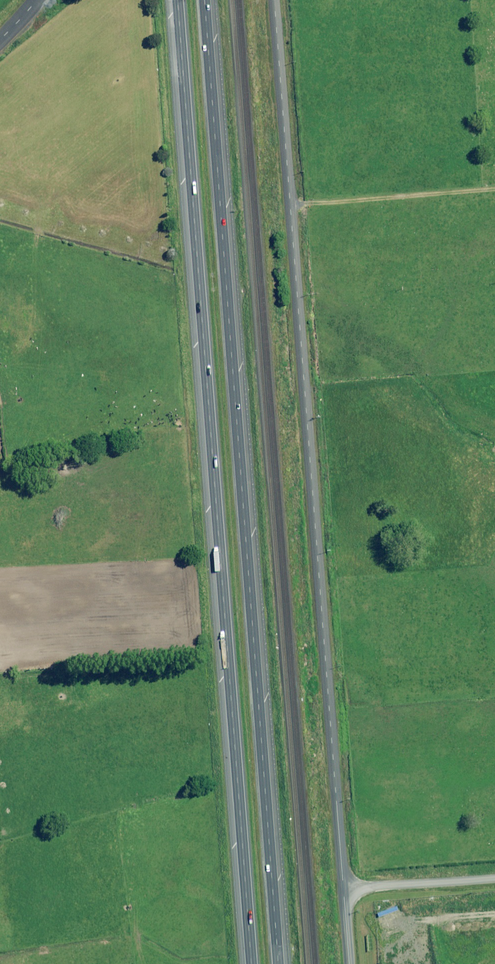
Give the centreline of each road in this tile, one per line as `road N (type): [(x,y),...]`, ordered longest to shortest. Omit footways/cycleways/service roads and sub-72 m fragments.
road 1 (motorway): [(251,963),(176,0)]
road 2 (motorway): [(204,0),(278,963)]
road 3 (unclassified): [(275,0),(344,890)]
road 4 (unclassified): [(344,890),(494,878)]

